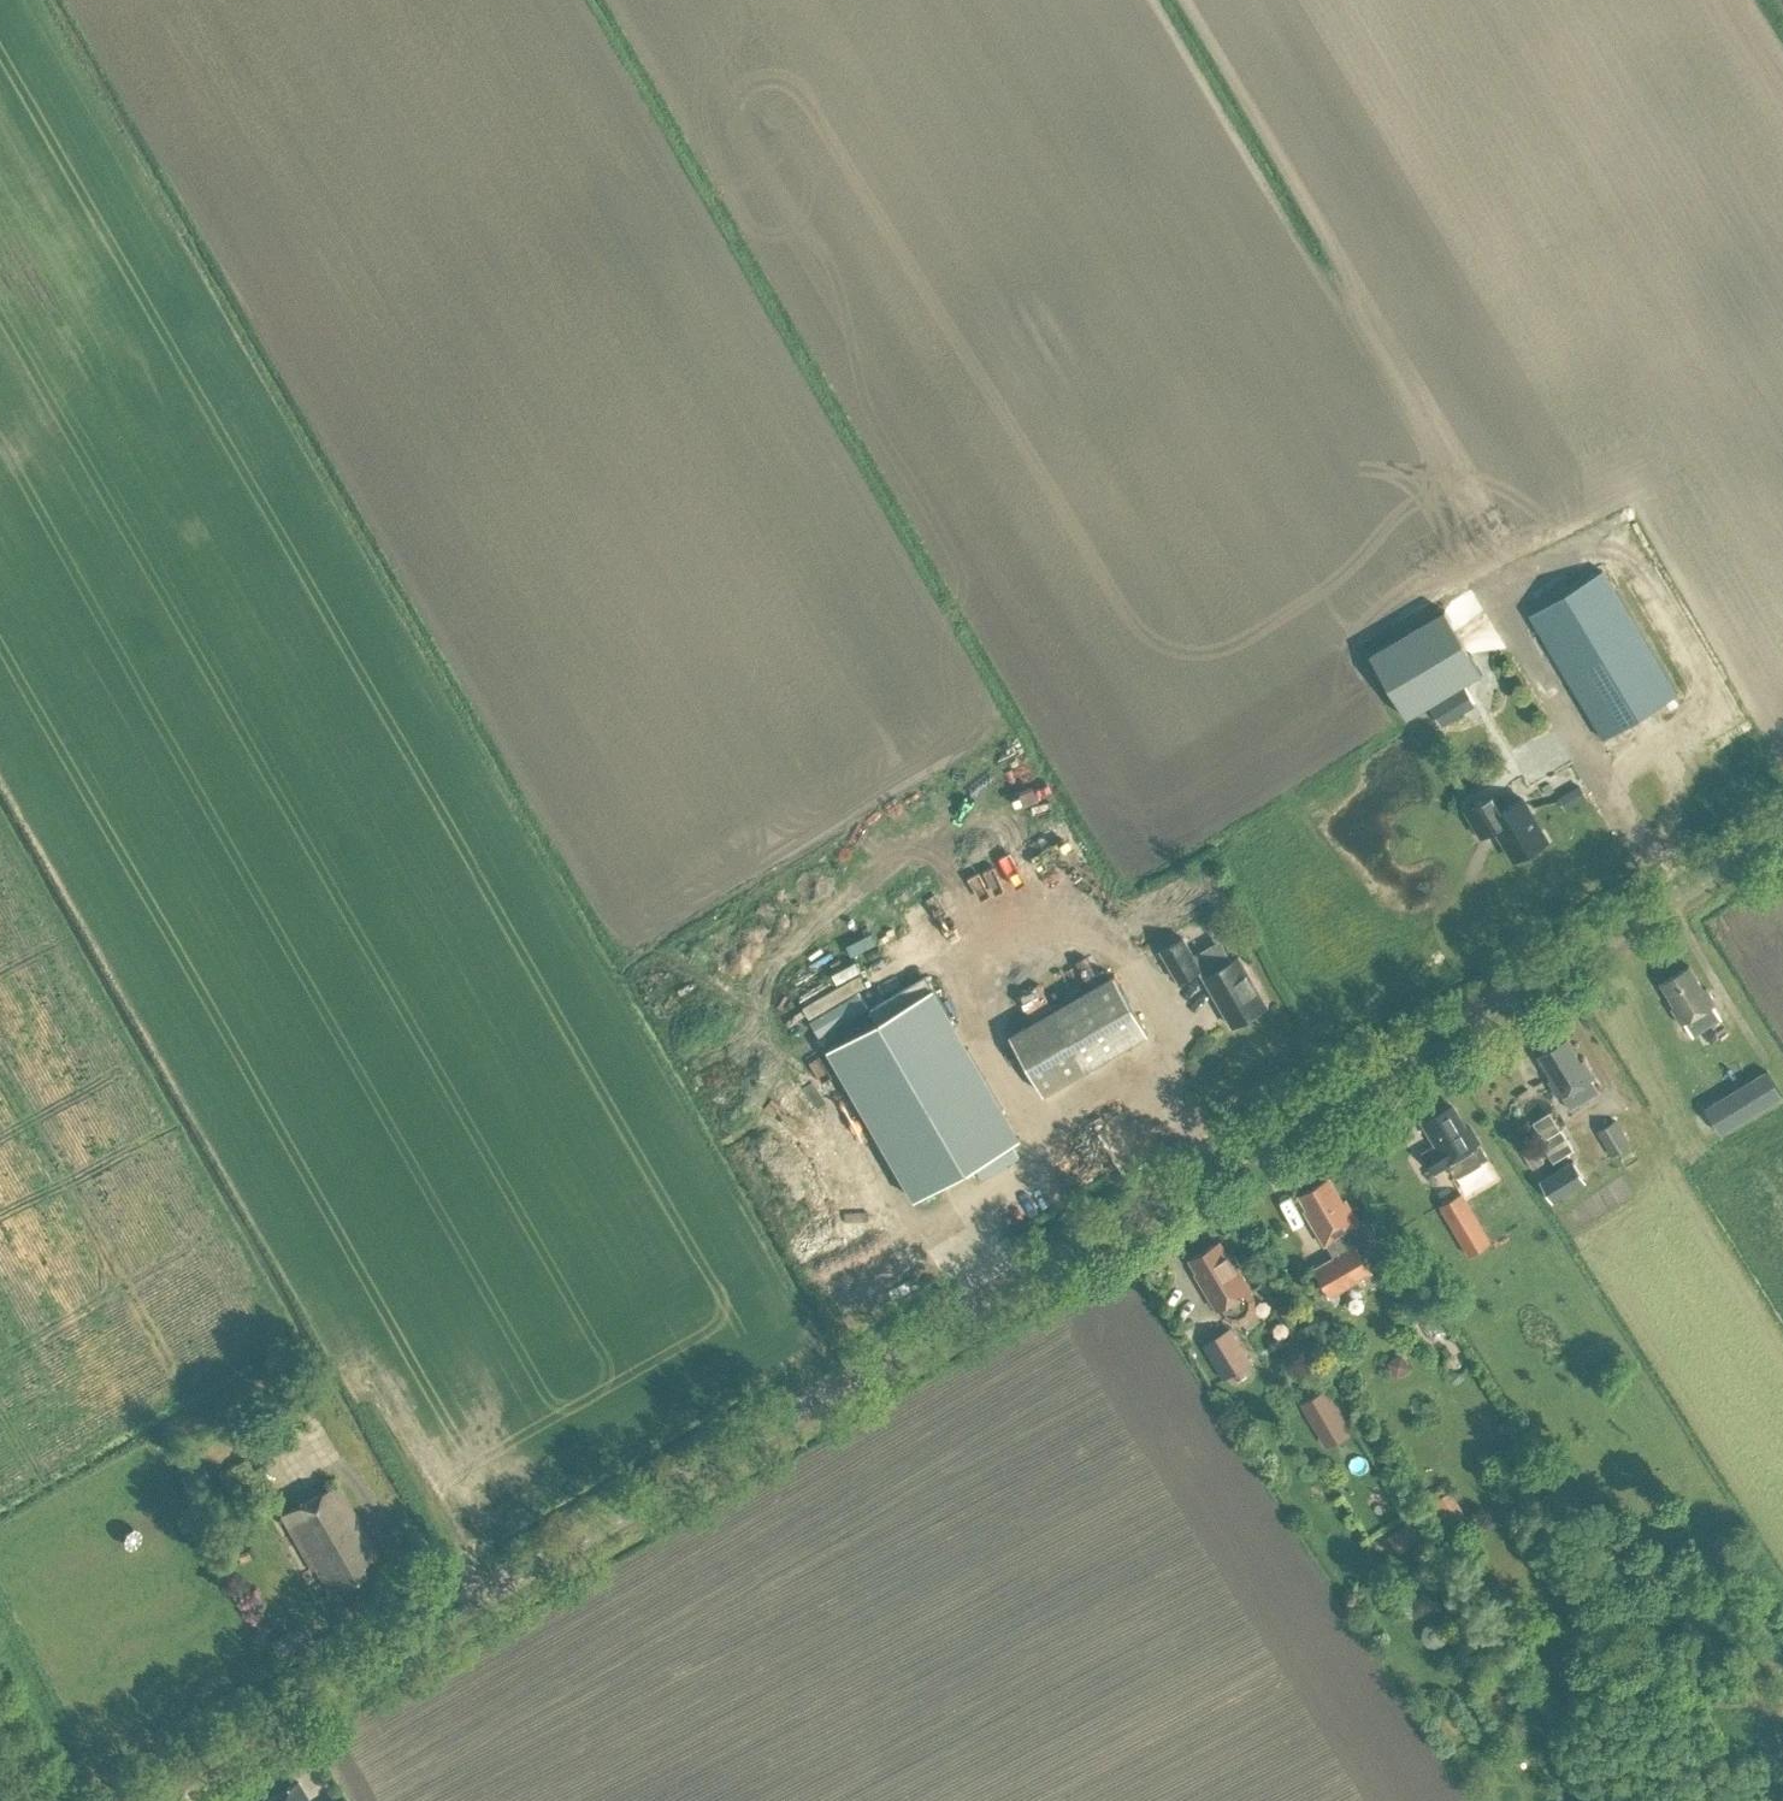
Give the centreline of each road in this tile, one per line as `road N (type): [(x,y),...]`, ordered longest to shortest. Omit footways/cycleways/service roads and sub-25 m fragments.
road 1 (tertiary): [(130,1800),(1782,831)]

